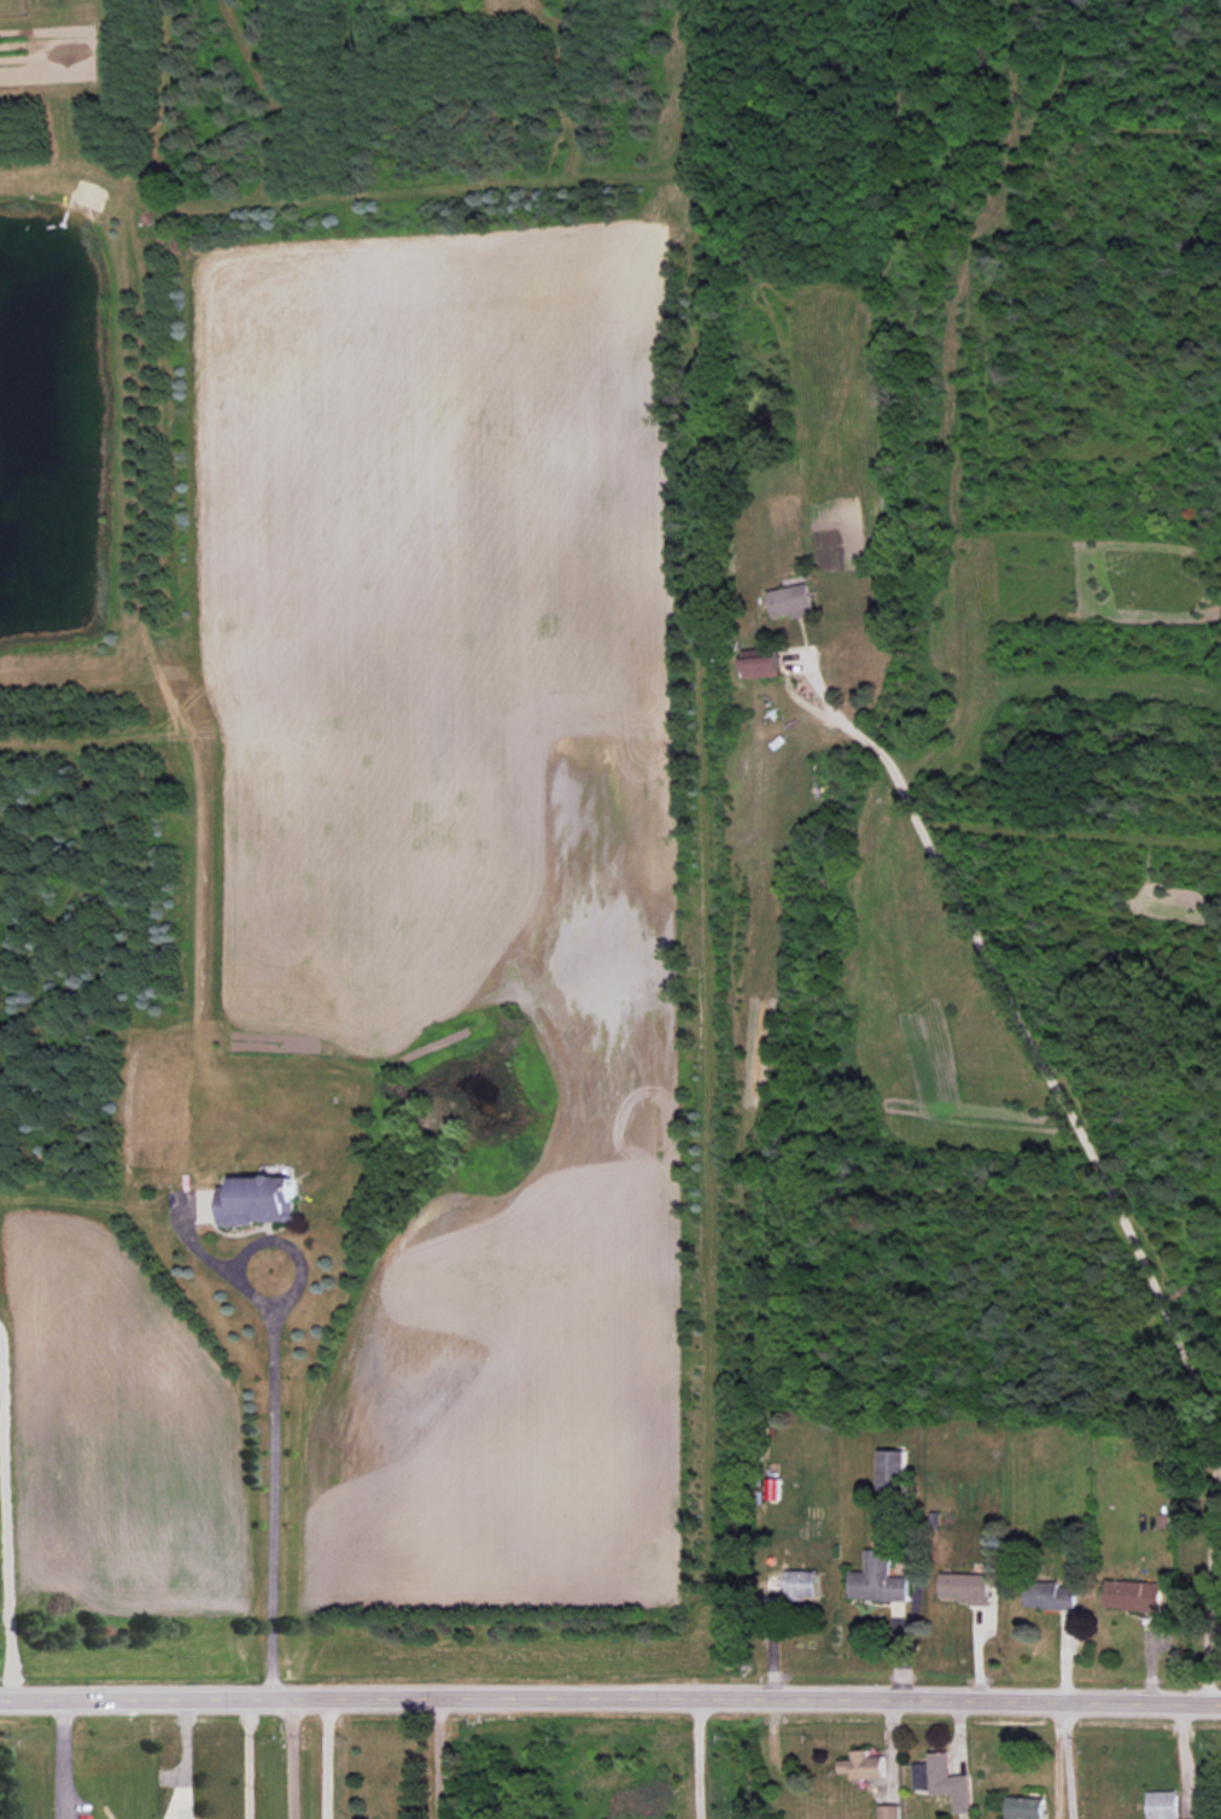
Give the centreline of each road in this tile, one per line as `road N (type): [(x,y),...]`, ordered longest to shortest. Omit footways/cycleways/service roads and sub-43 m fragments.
road 1 (tertiary): [(1220,1701),(0,1698)]

